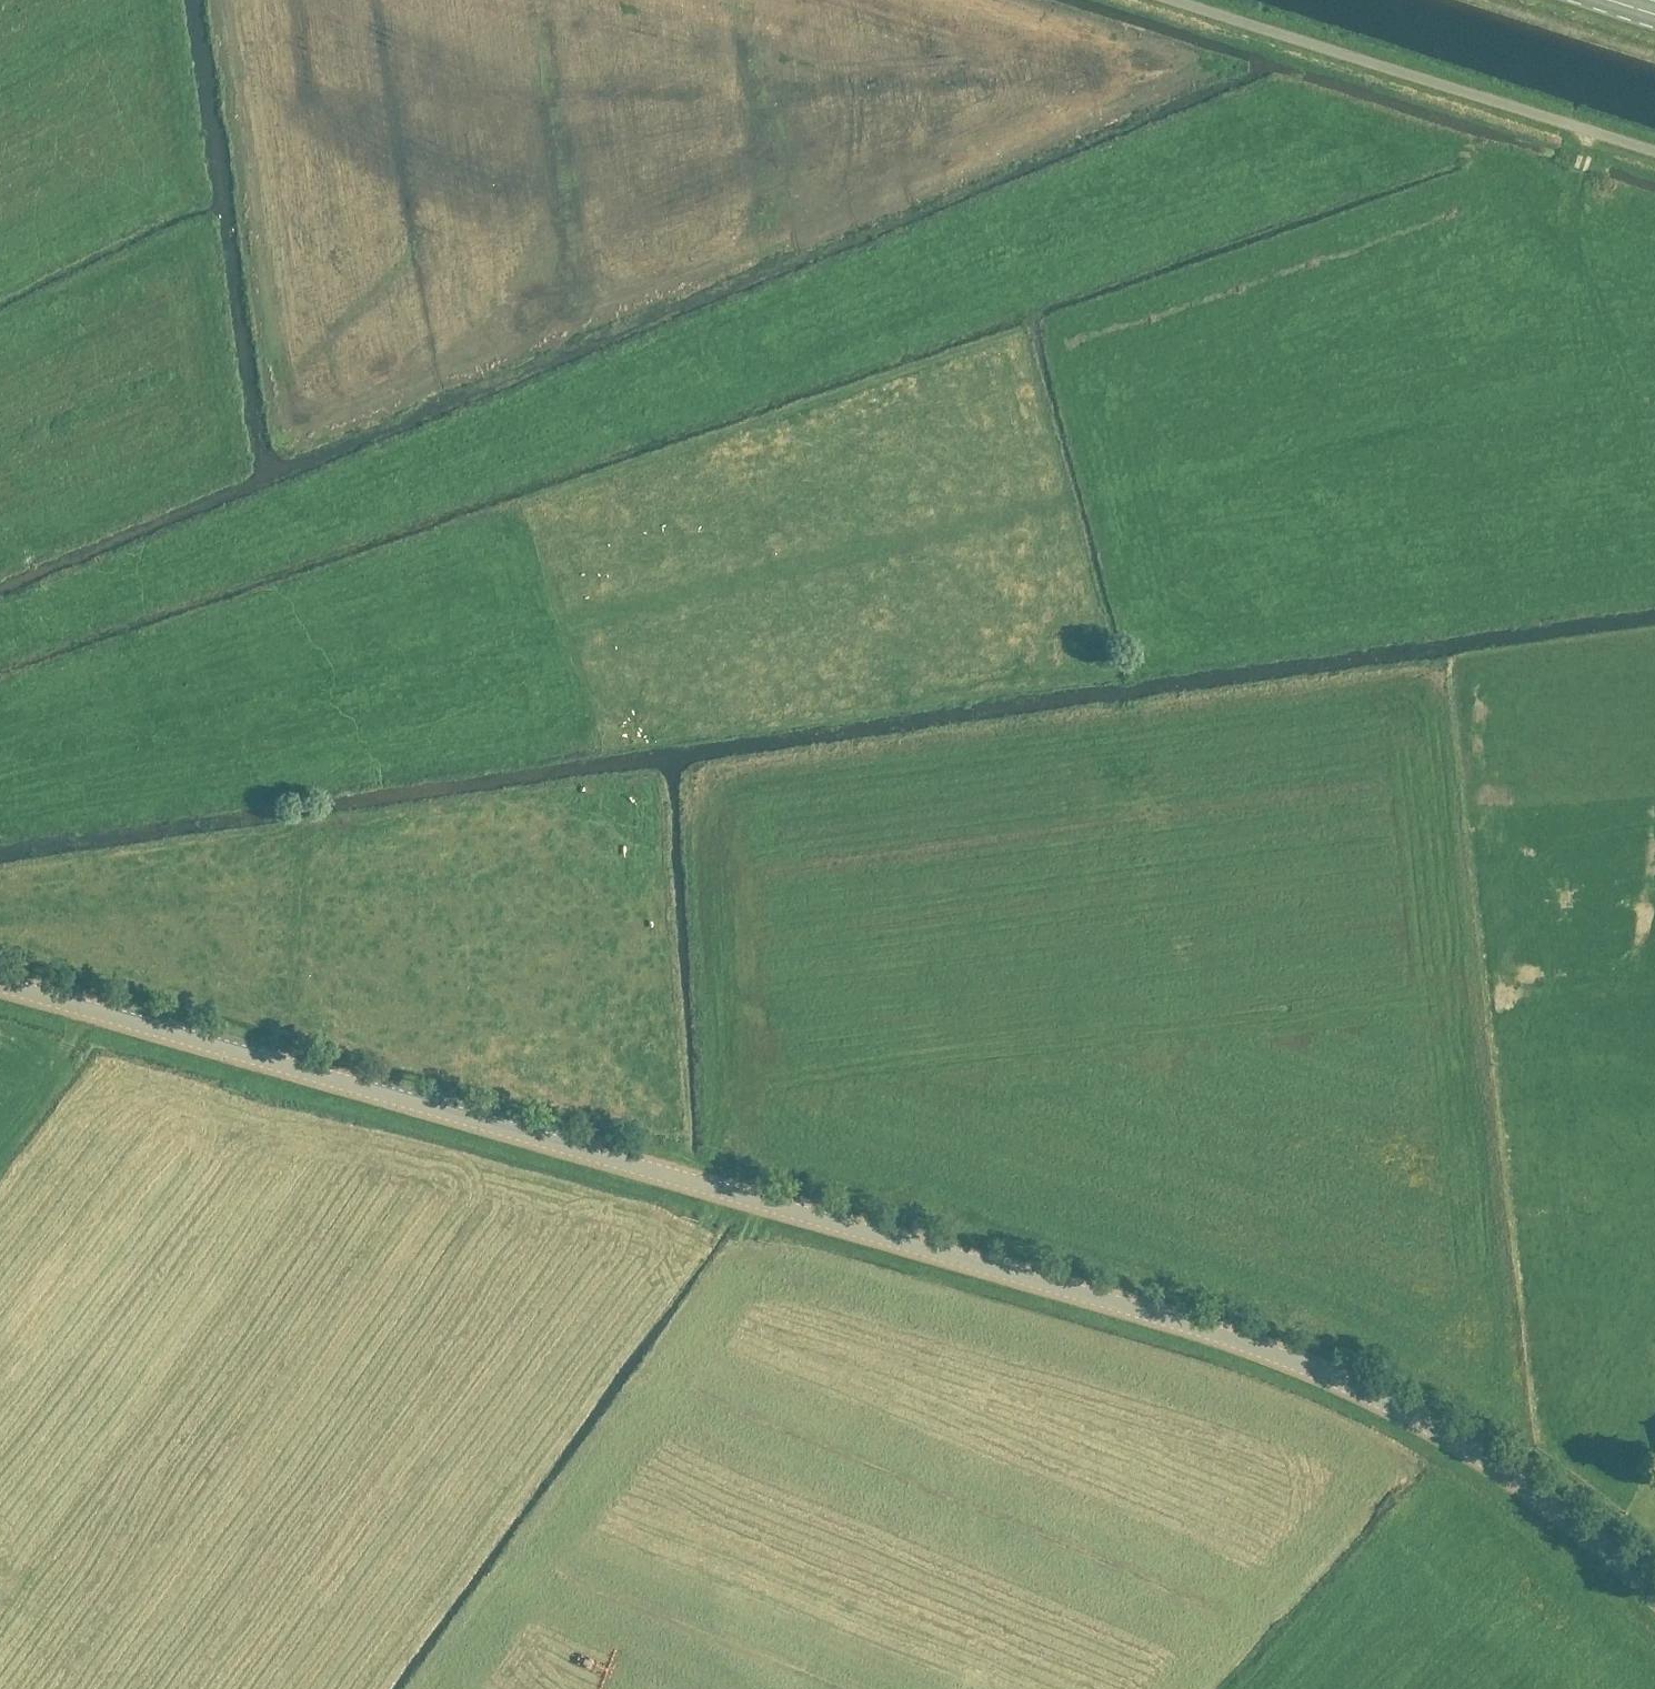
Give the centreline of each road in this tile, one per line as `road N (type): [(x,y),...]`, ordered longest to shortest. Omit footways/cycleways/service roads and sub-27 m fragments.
road 1 (tertiary): [(1654,1603),(1543,1505),(1458,1448),(1298,1366),(0,987)]
road 2 (unclassified): [(1654,153),(1168,0)]

